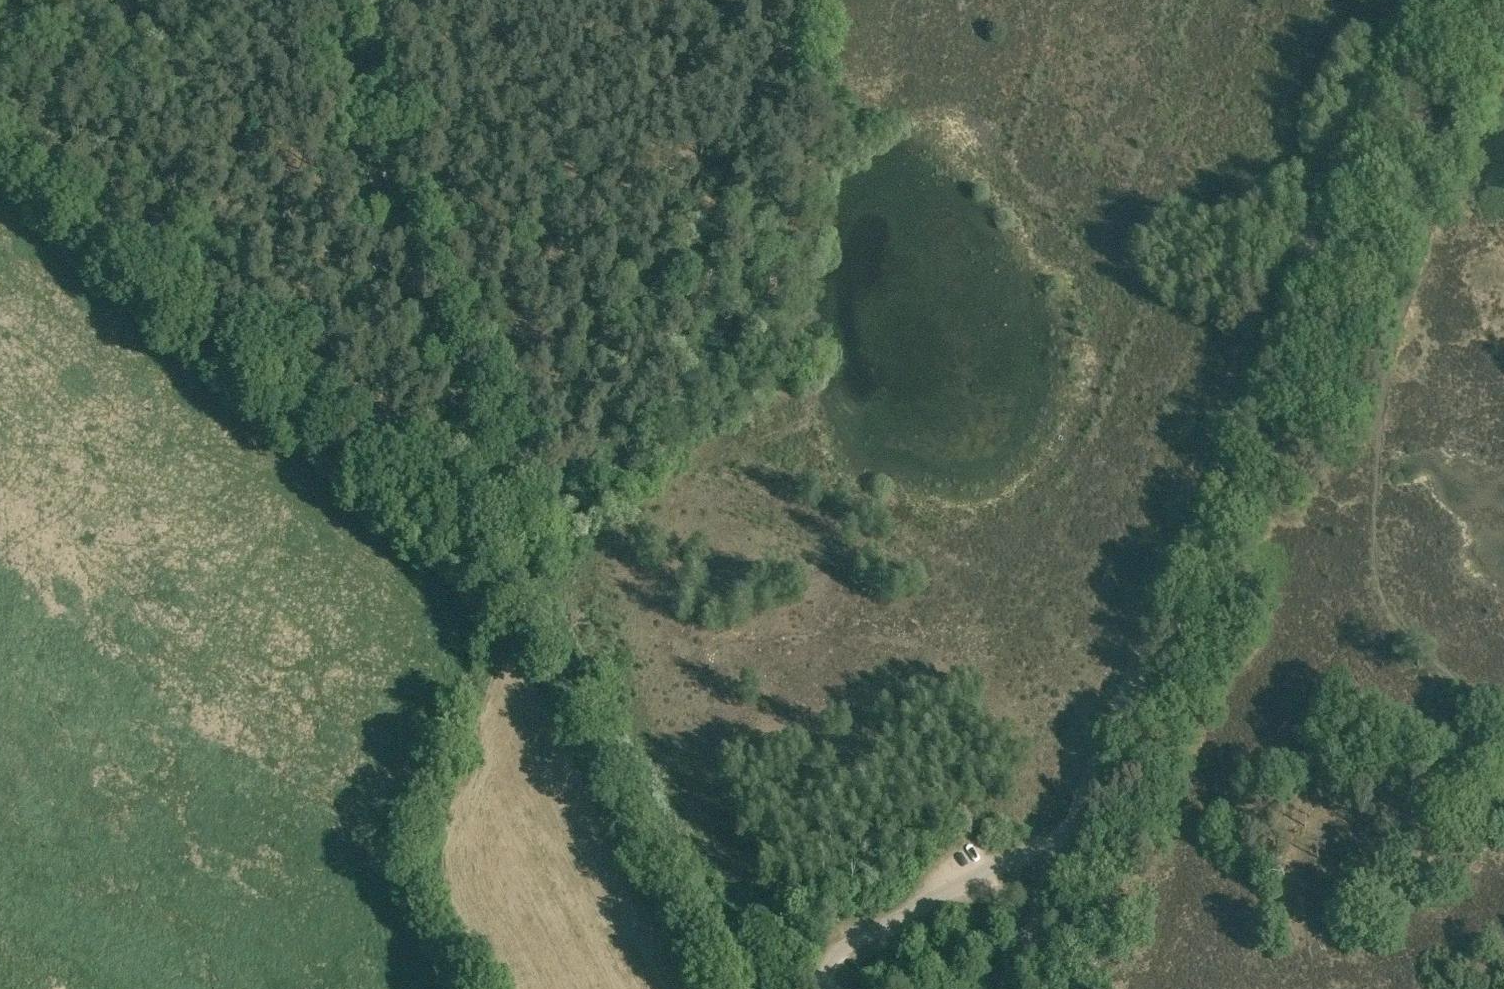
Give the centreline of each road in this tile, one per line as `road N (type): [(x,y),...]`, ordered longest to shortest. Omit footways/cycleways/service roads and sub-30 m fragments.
road 1 (unclassified): [(1005,988),(1411,0)]
road 2 (track): [(528,578),(314,0)]
road 3 (track): [(745,988),(528,578)]

